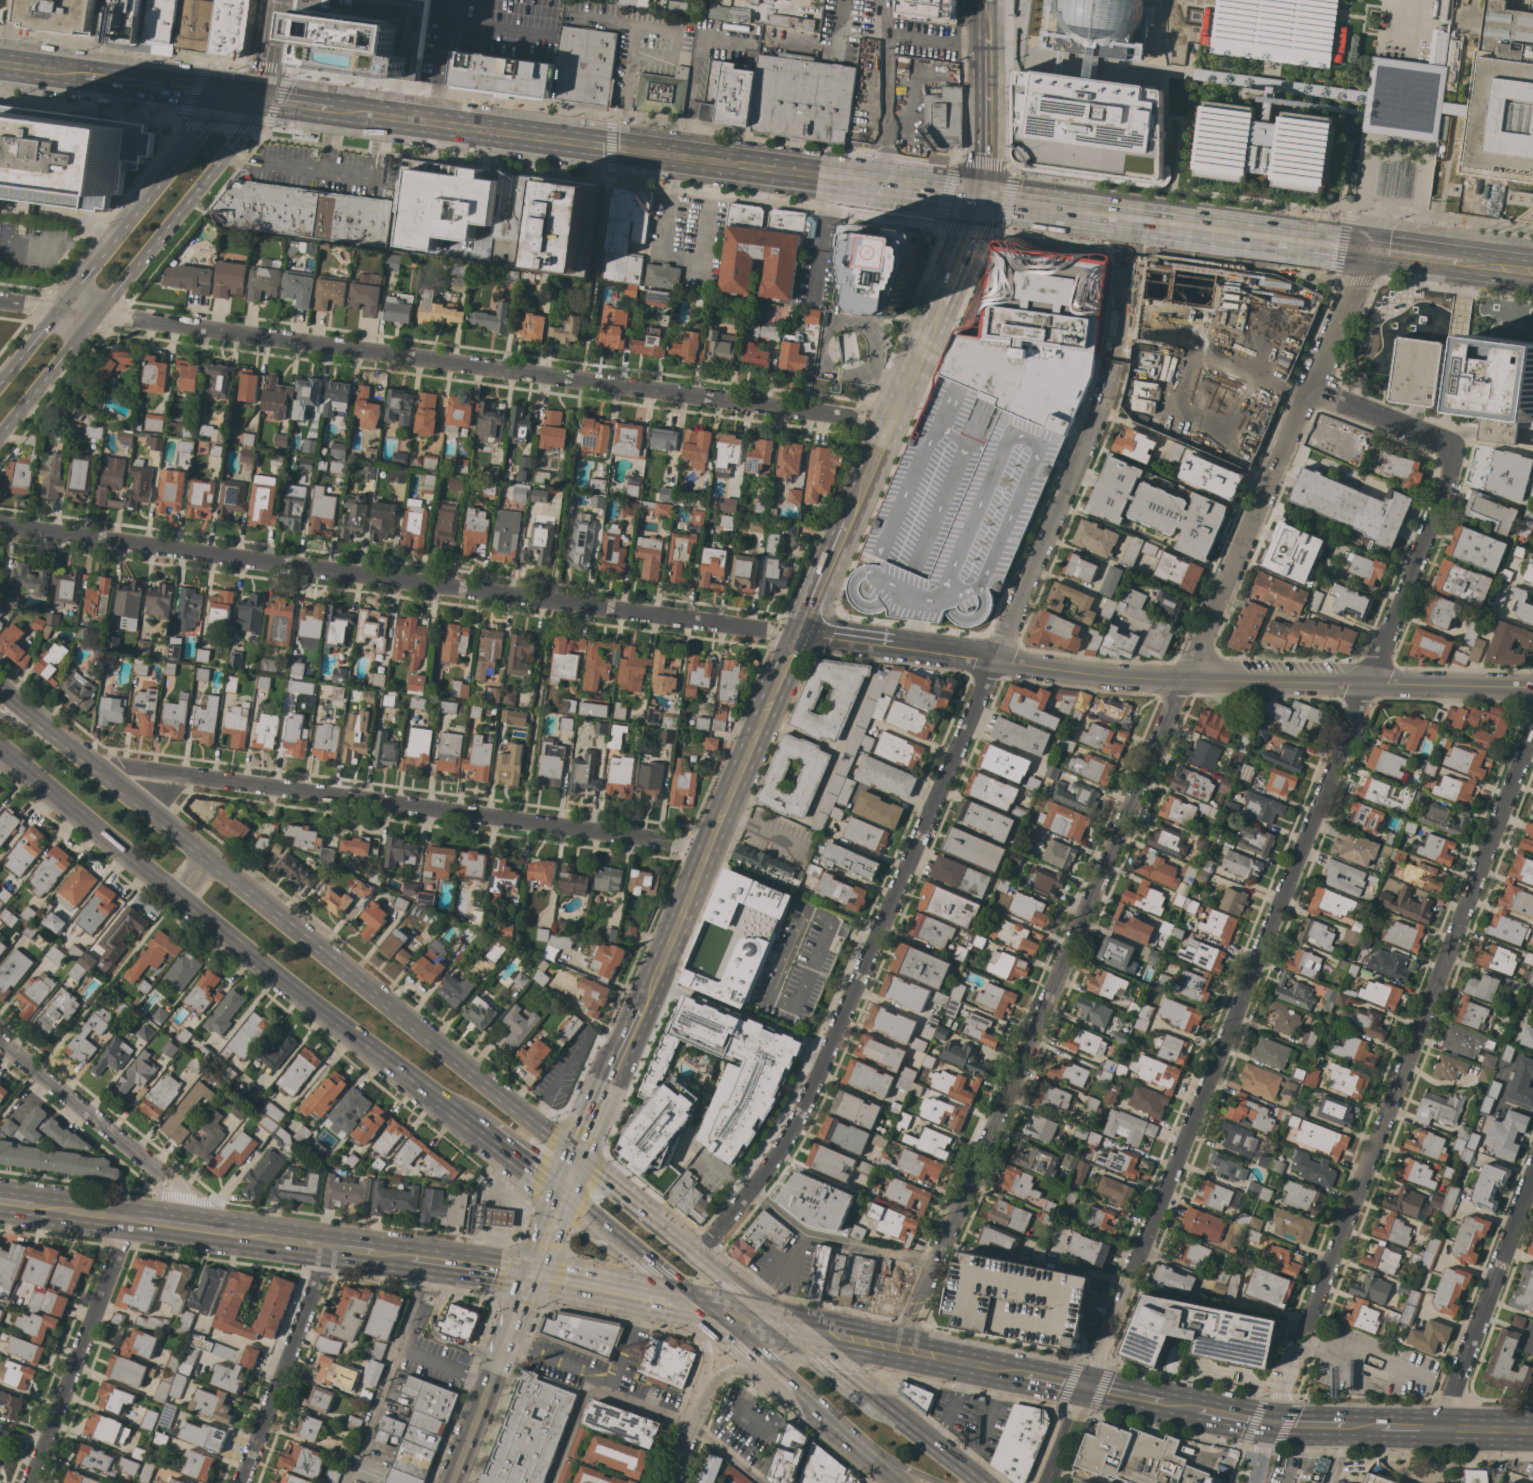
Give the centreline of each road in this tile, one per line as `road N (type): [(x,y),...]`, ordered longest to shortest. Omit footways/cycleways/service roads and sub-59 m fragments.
road 1 (residential): [(1128,230),(1101,400),(889,910),(799,1115),(696,1253)]
road 2 (residential): [(1361,259),(933,1264)]
road 3 (residential): [(1130,1271),(1451,476),(1446,448),(1312,387)]
road 4 (primary): [(578,1154),(57,736)]
road 5 (residential): [(1532,731),(1305,1327)]
road 6 (primary): [(0,750),(217,932),(482,1132)]
road 7 (residential): [(101,772),(121,766),(669,842)]
road 8 (residential): [(0,525),(552,600)]
road 9 (tertiary): [(1532,687),(1155,679),(994,660)]
road 10 (primary): [(833,177),(325,108)]
road 11 (residential): [(95,313),(582,380)]
road 12 (residential): [(582,380),(839,415),(883,435)]
road 13 (tertiary): [(250,98),(200,125),(57,309)]
road 14 (residential): [(129,1219),(29,1482)]
road 15 (residential): [(1532,1174),(1440,1427)]
road 16 (tertiary): [(95,313),(223,155),(250,98)]
road 17 (residential): [(176,1225),(175,1185),(0,1044)]
road 18 (residential): [(328,1246),(238,1482)]
road 19 (residential): [(552,600),(798,635)]
road 20 (primary): [(1366,239),(1131,210)]
road 21 (primary): [(1128,230),(1361,259)]
road 22 (secondary): [(617,1056),(708,847)]
road 23 (secondary): [(450,1482),(531,1275)]
road 24 (primary): [(694,1307),(850,1440)]
road 25 (secondary): [(906,383),(978,197)]
road 26 (primary): [(782,1325),(630,1198)]
road 27 (tertiary): [(994,660),(798,635)]
road 28 (secondary): [(721,815),(798,635)]
road 29 (primary): [(1532,1429),(1348,1425)]
road 30 (primary): [(561,1194),(694,1307)]
road 31 (primary): [(1361,259),(1532,283)]
road 32 (primary): [(250,98),(83,76)]
road 33 (primary): [(694,1307),(531,1275)]
road 34 (secondary): [(978,197),(986,35)]
road 35 (residential): [(725,1334),(667,1482)]
road 36 (primary): [(978,197),(1000,213),(1128,230)]
road 37 (tertiary): [(0,432),(95,313)]
road 38 (primary): [(978,1482),(873,1401)]
road 39 (primary): [(978,197),(854,180)]
road 40 (secondary): [(798,635),(847,520)]
road 41 (primary): [(1020,1373),(898,1348)]
road 42 (primary): [(531,1275),(411,1257)]

